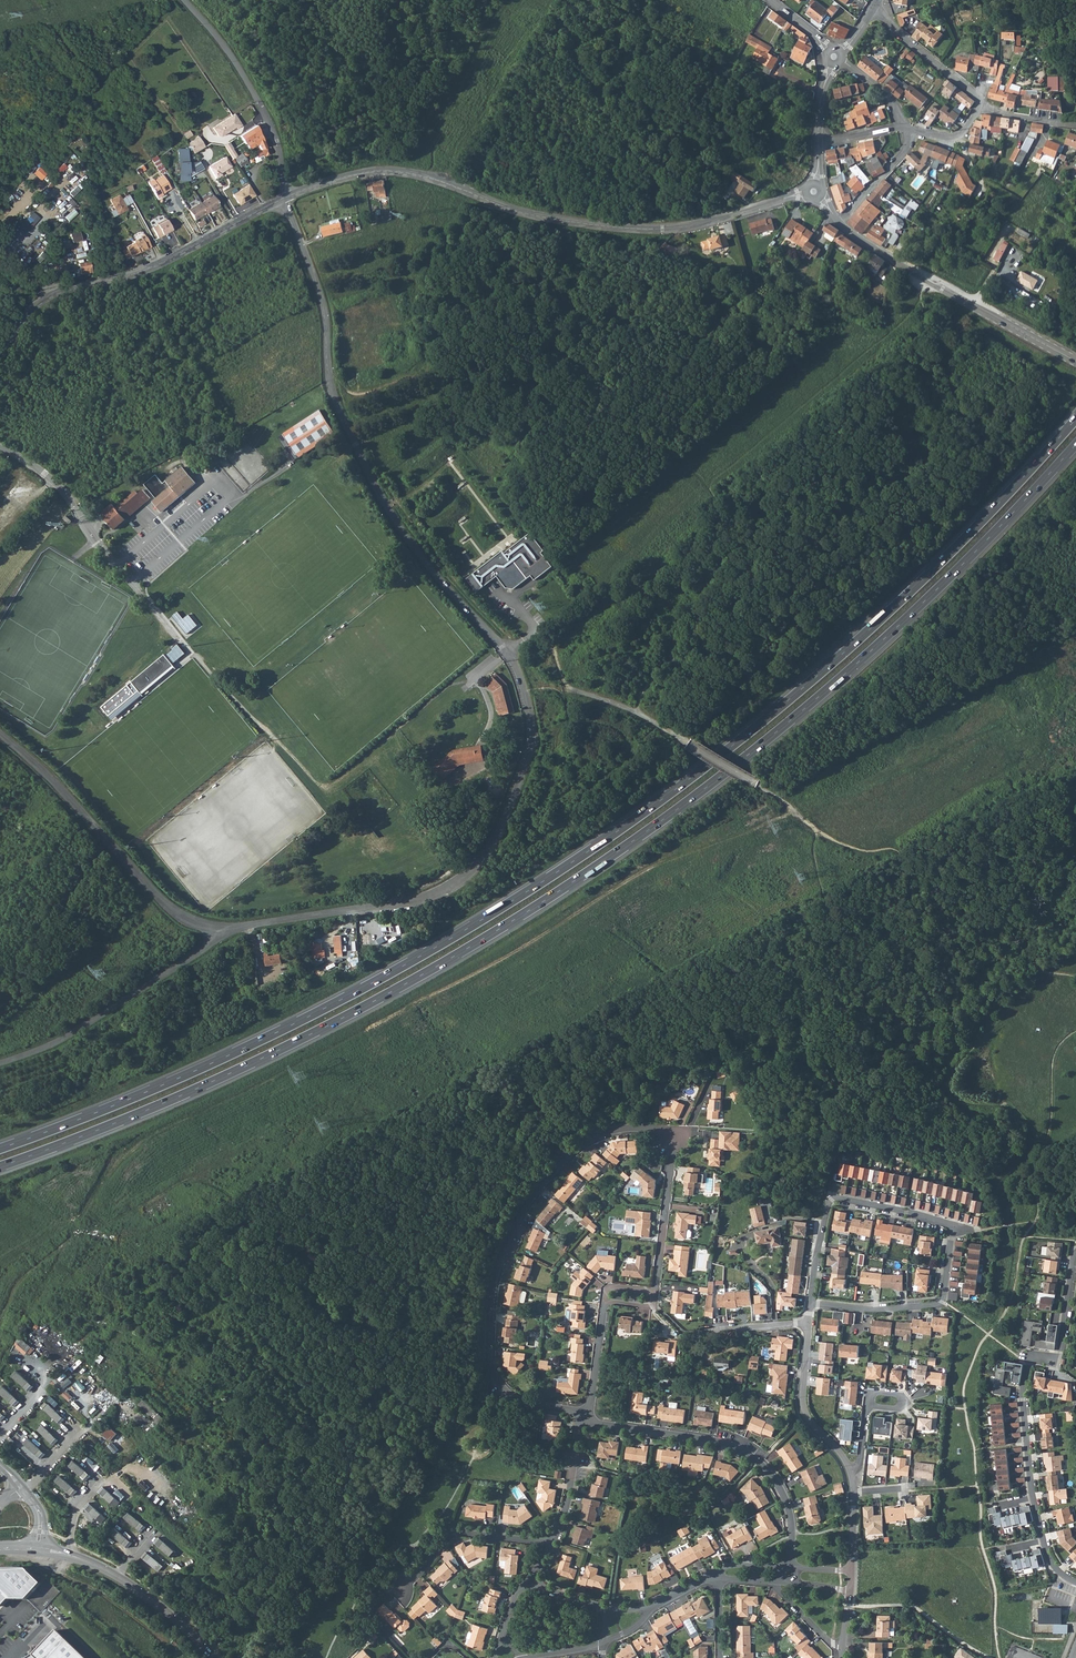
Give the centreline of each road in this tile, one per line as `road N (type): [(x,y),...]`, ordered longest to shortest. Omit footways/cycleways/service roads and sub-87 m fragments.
road 1 (trunk): [(1075,419),(849,648),(585,854),(295,1024),(0,1149)]
road 2 (trunk): [(0,1166),(296,1041),(466,949),(603,862),(870,652),(1075,444)]
road 3 (unclassified): [(221,928),(410,900),(461,879),(495,838),(531,744),(515,665),(392,517),(333,396),(323,305),(285,197)]
road 4 (track): [(793,810),(647,869),(484,968),(141,1141),(73,1220),(70,1237)]
road 5 (residential): [(655,1292),(674,1136),(615,1130),(578,1146),(539,1187),(506,1241),(490,1307),(490,1361),(503,1388),(524,1402),(585,1417)]
road 6 (residential): [(285,197),(359,173),(402,171),(541,216),(645,229),(694,226),(813,192)]
road 7 (residential): [(828,1203),(837,1198),(953,1226),(943,1297),(938,1305),(874,1311),(810,1305)]
road 8 (residential): [(0,356),(48,292),(165,260),(285,197)]
road 9 (unclassified): [(0,736),(169,908),(221,928)]
road 10 (residential): [(789,1568),(786,1503),(759,1462),(724,1443),(585,1417)]
road 11 (track): [(566,689),(644,717),(819,831)]
road 12 (unclassified): [(0,447),(60,488),(98,549),(193,655)]
road 13 (residential): [(1075,1257),(1059,1357),(1028,1361),(1022,1398),(1034,1500)]
road 14 (tertiary): [(840,224),(1075,361)]
road 15 (unclassified): [(0,1063),(74,1032),(205,949),(221,928)]
road 16 (track): [(384,742),(323,785),(193,655)]
road 17 (residential): [(285,197),(266,114),(225,44),(184,0)]
road 18 (residential): [(403,1595),(455,1533),(549,1545)]
road 19 (residential): [(850,1472),(804,1409),(808,1324)]
road 20 (residential): [(873,10),(982,107)]
road 21 (residential): [(585,1417),(562,1522),(549,1545)]
road 22 (residential): [(118,1577),(214,1657)]

